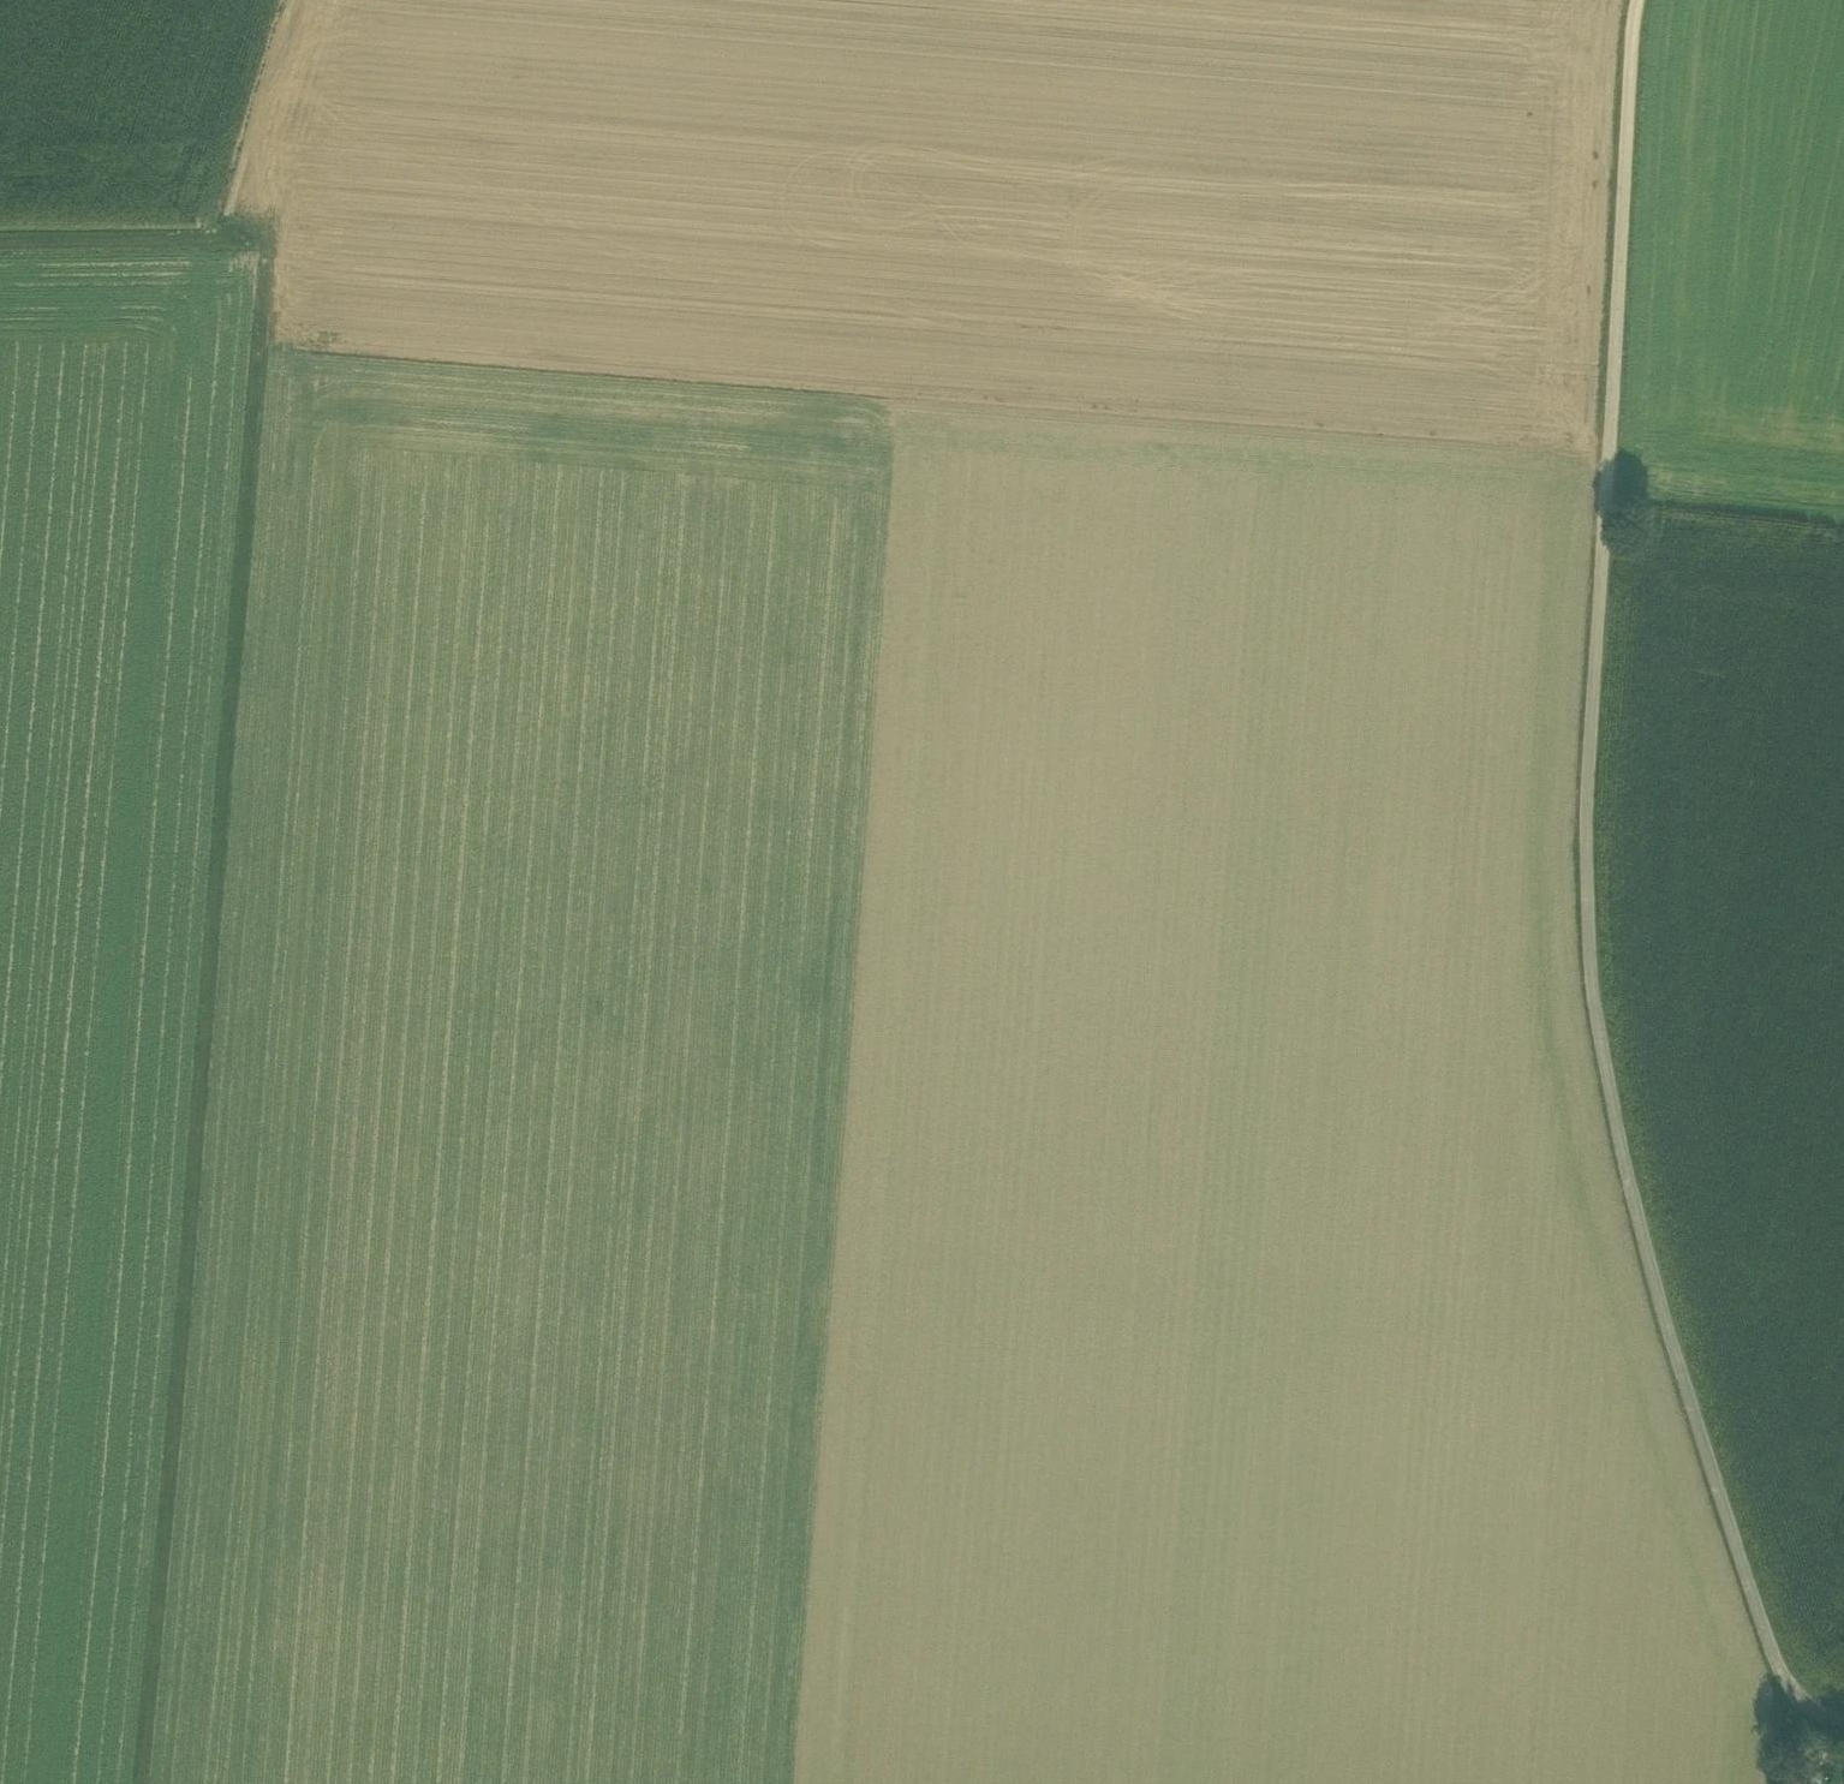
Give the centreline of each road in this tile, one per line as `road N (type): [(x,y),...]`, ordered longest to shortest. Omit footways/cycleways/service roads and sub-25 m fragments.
road 1 (track): [(0,245),(252,241),(166,1432),(131,1783)]
road 2 (unclassified): [(1635,0),(1586,815),(1593,1003),(1623,1169),(1780,1673),(1827,1721),(1843,1724)]

